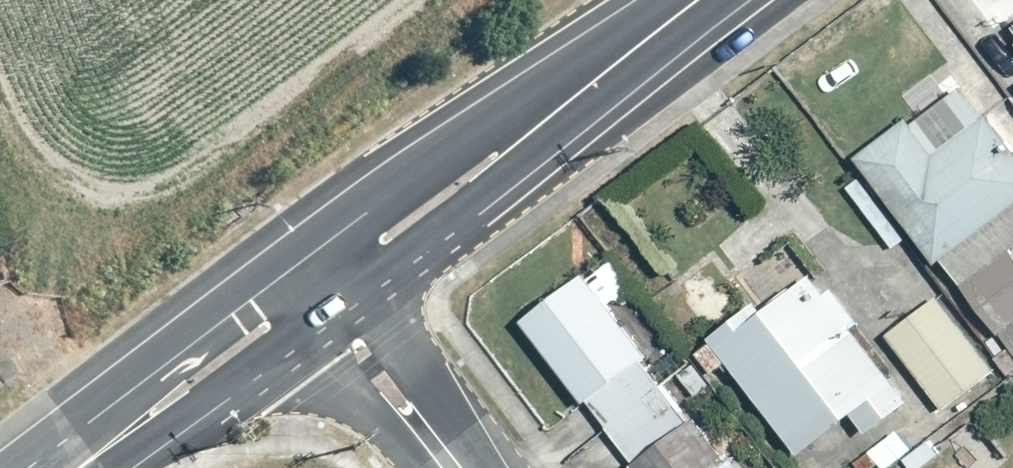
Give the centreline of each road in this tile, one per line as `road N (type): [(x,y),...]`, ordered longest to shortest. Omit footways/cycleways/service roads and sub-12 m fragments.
road 1 (secondary): [(713,0),(335,308)]
road 2 (secondary): [(304,258),(697,0)]
road 3 (secondary): [(18,467),(97,418),(304,258)]
road 4 (secondary): [(335,308),(120,467)]
road 5 (tertiary): [(450,467),(335,308)]

